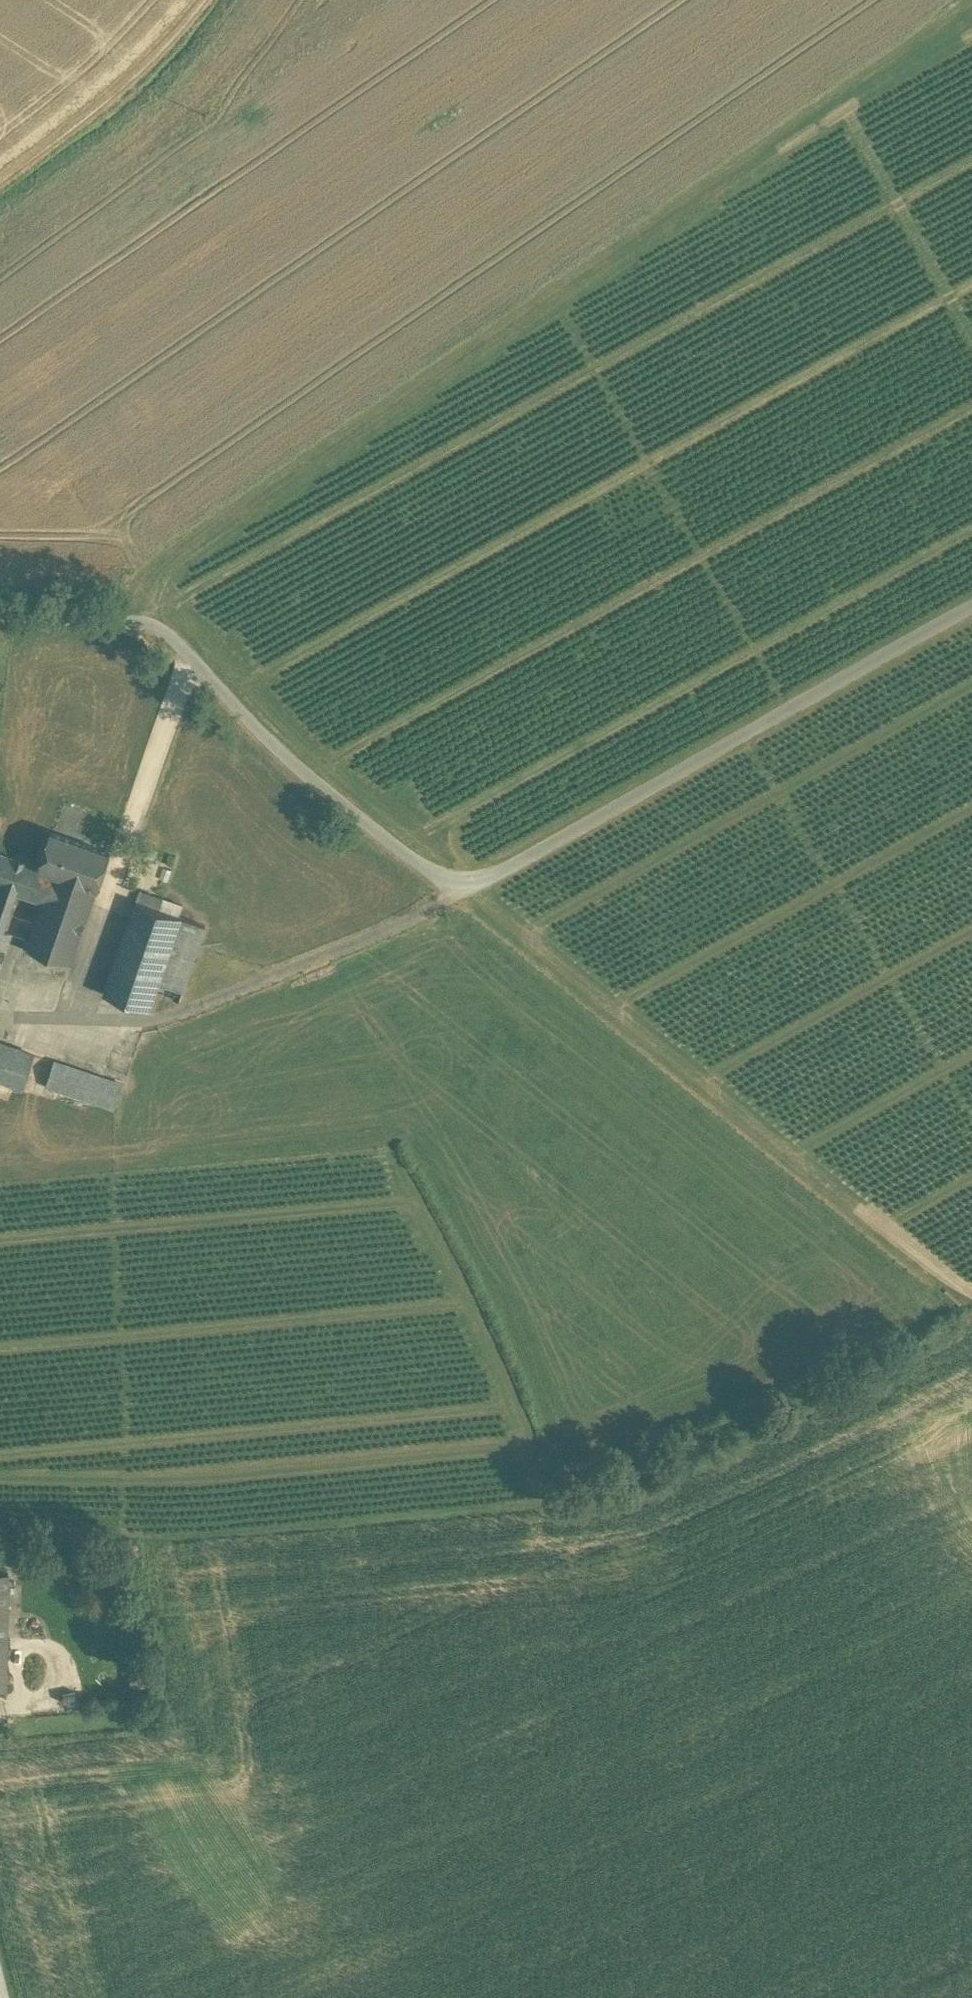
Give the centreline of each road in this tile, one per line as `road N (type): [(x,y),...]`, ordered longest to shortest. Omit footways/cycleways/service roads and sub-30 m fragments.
road 1 (unclassified): [(0,618),(154,624),(311,776),(422,868),(466,888),(971,607)]
road 2 (track): [(466,888),(415,920),(150,1022),(0,1020)]
road 3 (track): [(0,187),(134,81),(205,0)]

